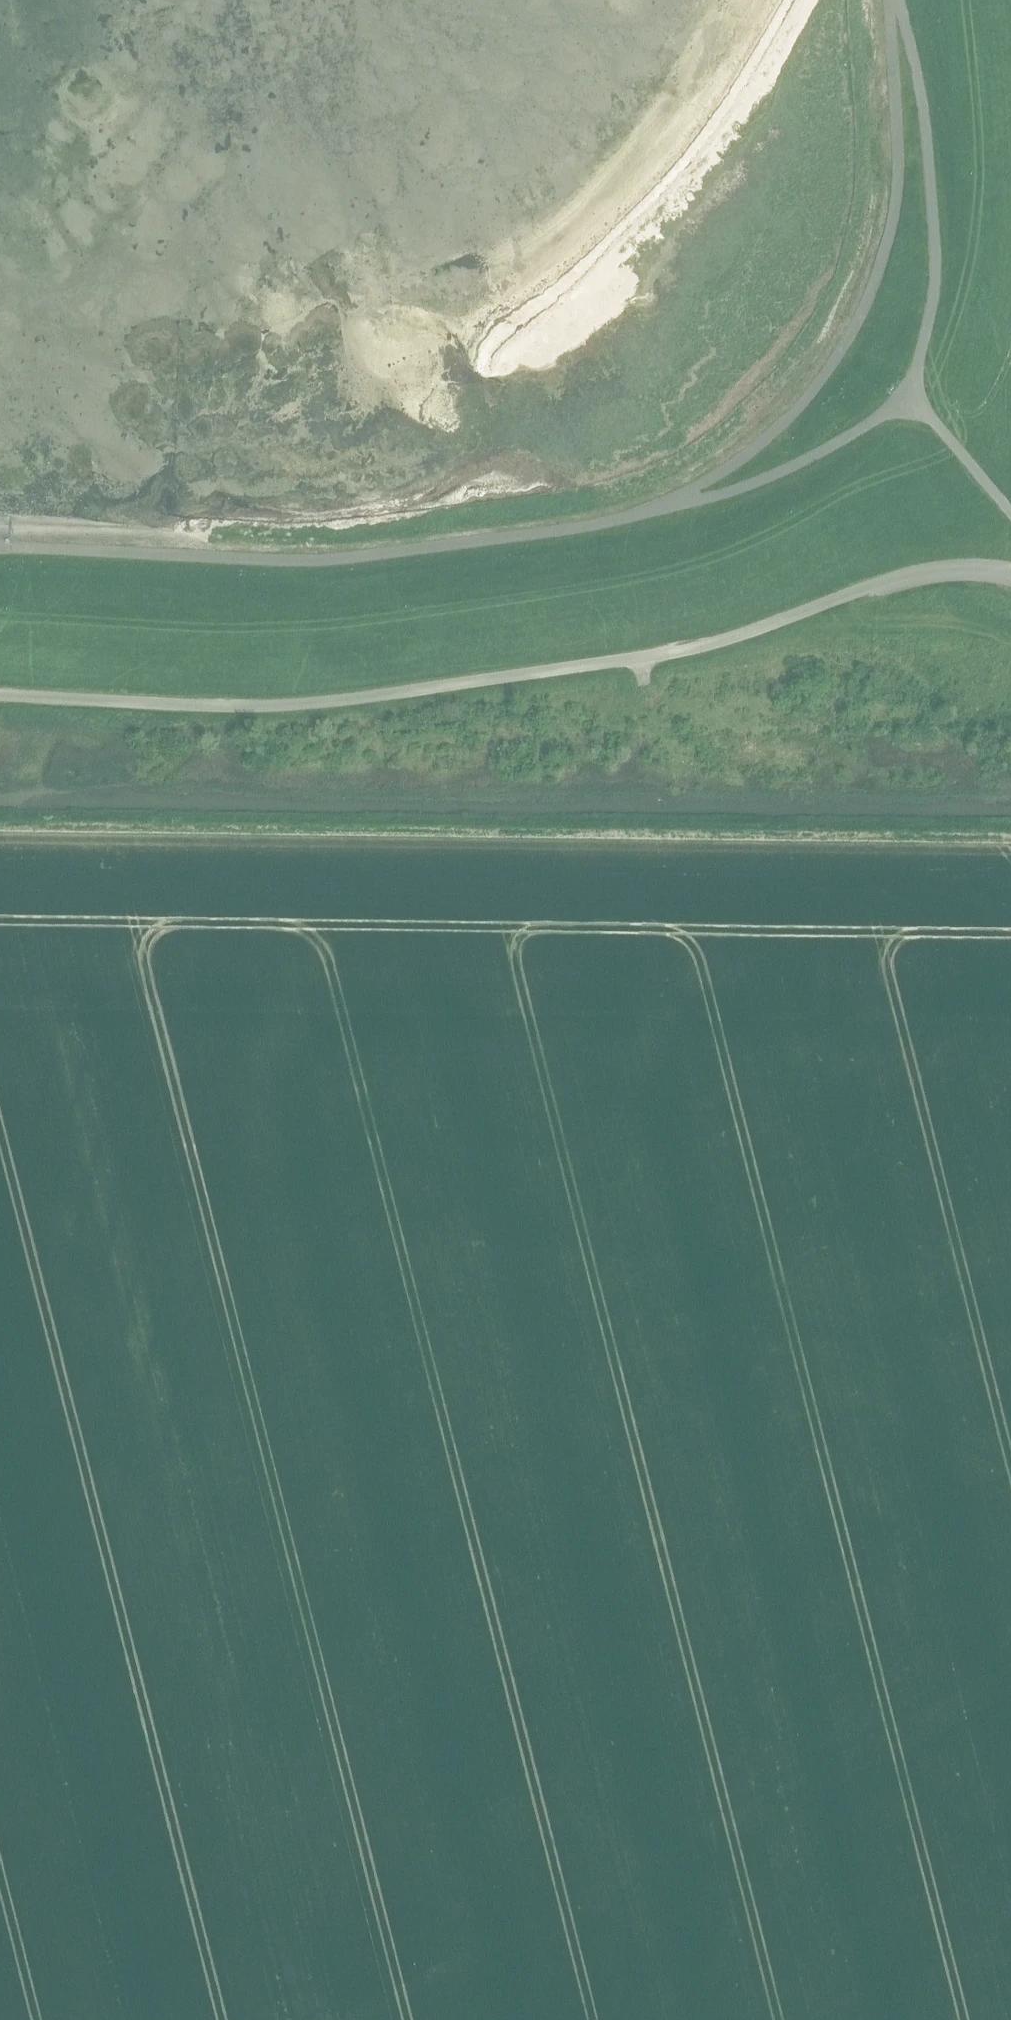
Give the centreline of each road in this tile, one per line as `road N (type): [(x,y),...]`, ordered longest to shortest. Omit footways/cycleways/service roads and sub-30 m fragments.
road 1 (unclassified): [(1010,573),(922,572),(680,650),(341,700),(228,706),(0,696)]
road 2 (track): [(795,615),(863,628),(951,621),(1010,635)]

